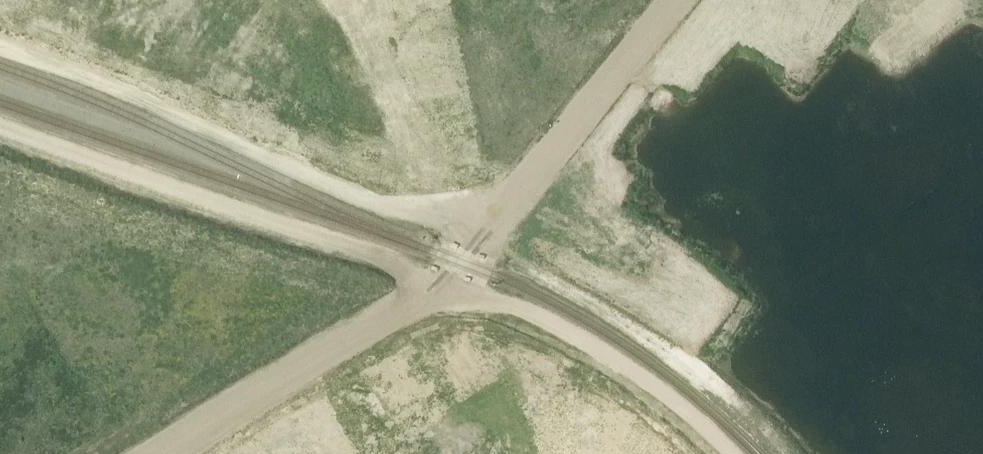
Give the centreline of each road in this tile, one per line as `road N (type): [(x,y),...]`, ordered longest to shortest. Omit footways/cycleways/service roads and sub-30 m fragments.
road 1 (track): [(725,453),(666,396),(541,320),(402,260),(0,123)]
road 2 (track): [(165,453),(443,280),(670,0)]

